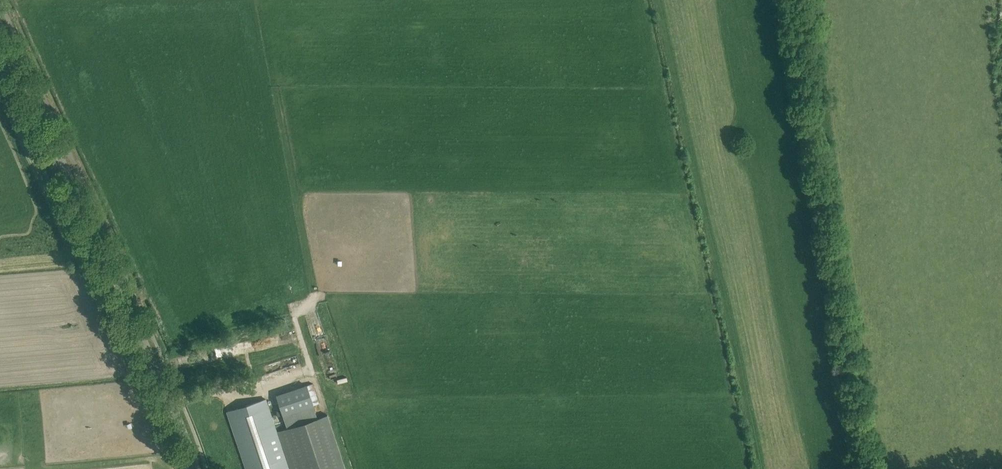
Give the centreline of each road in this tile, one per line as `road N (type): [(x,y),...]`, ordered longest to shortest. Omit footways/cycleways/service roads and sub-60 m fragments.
road 1 (unclassified): [(196,468),(0,28)]

